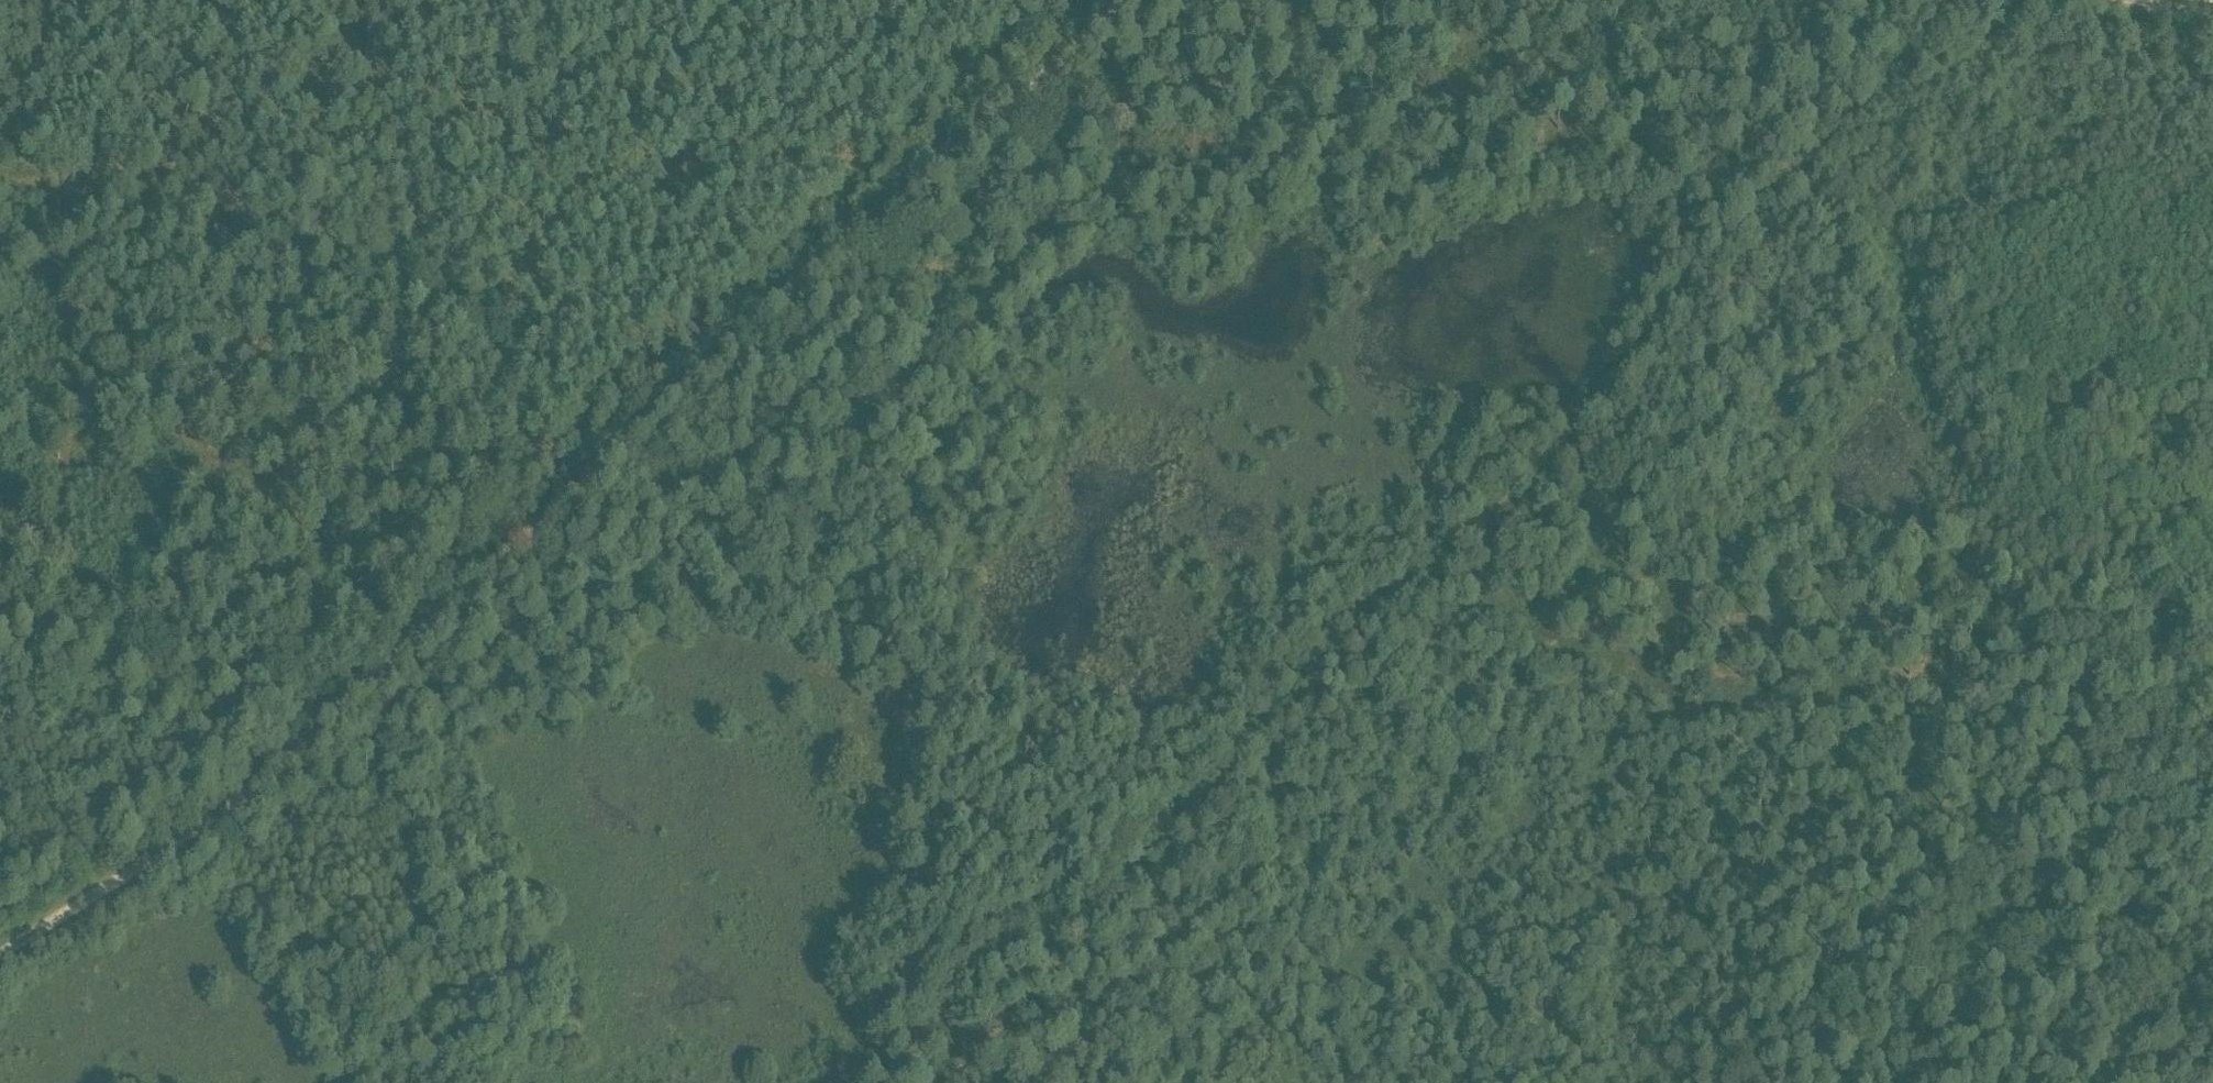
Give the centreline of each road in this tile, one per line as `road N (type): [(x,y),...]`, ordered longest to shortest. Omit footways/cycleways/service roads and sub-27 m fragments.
road 1 (track): [(935,1082),(1953,0)]
road 2 (track): [(1134,0),(836,257),(253,785),(0,951)]

